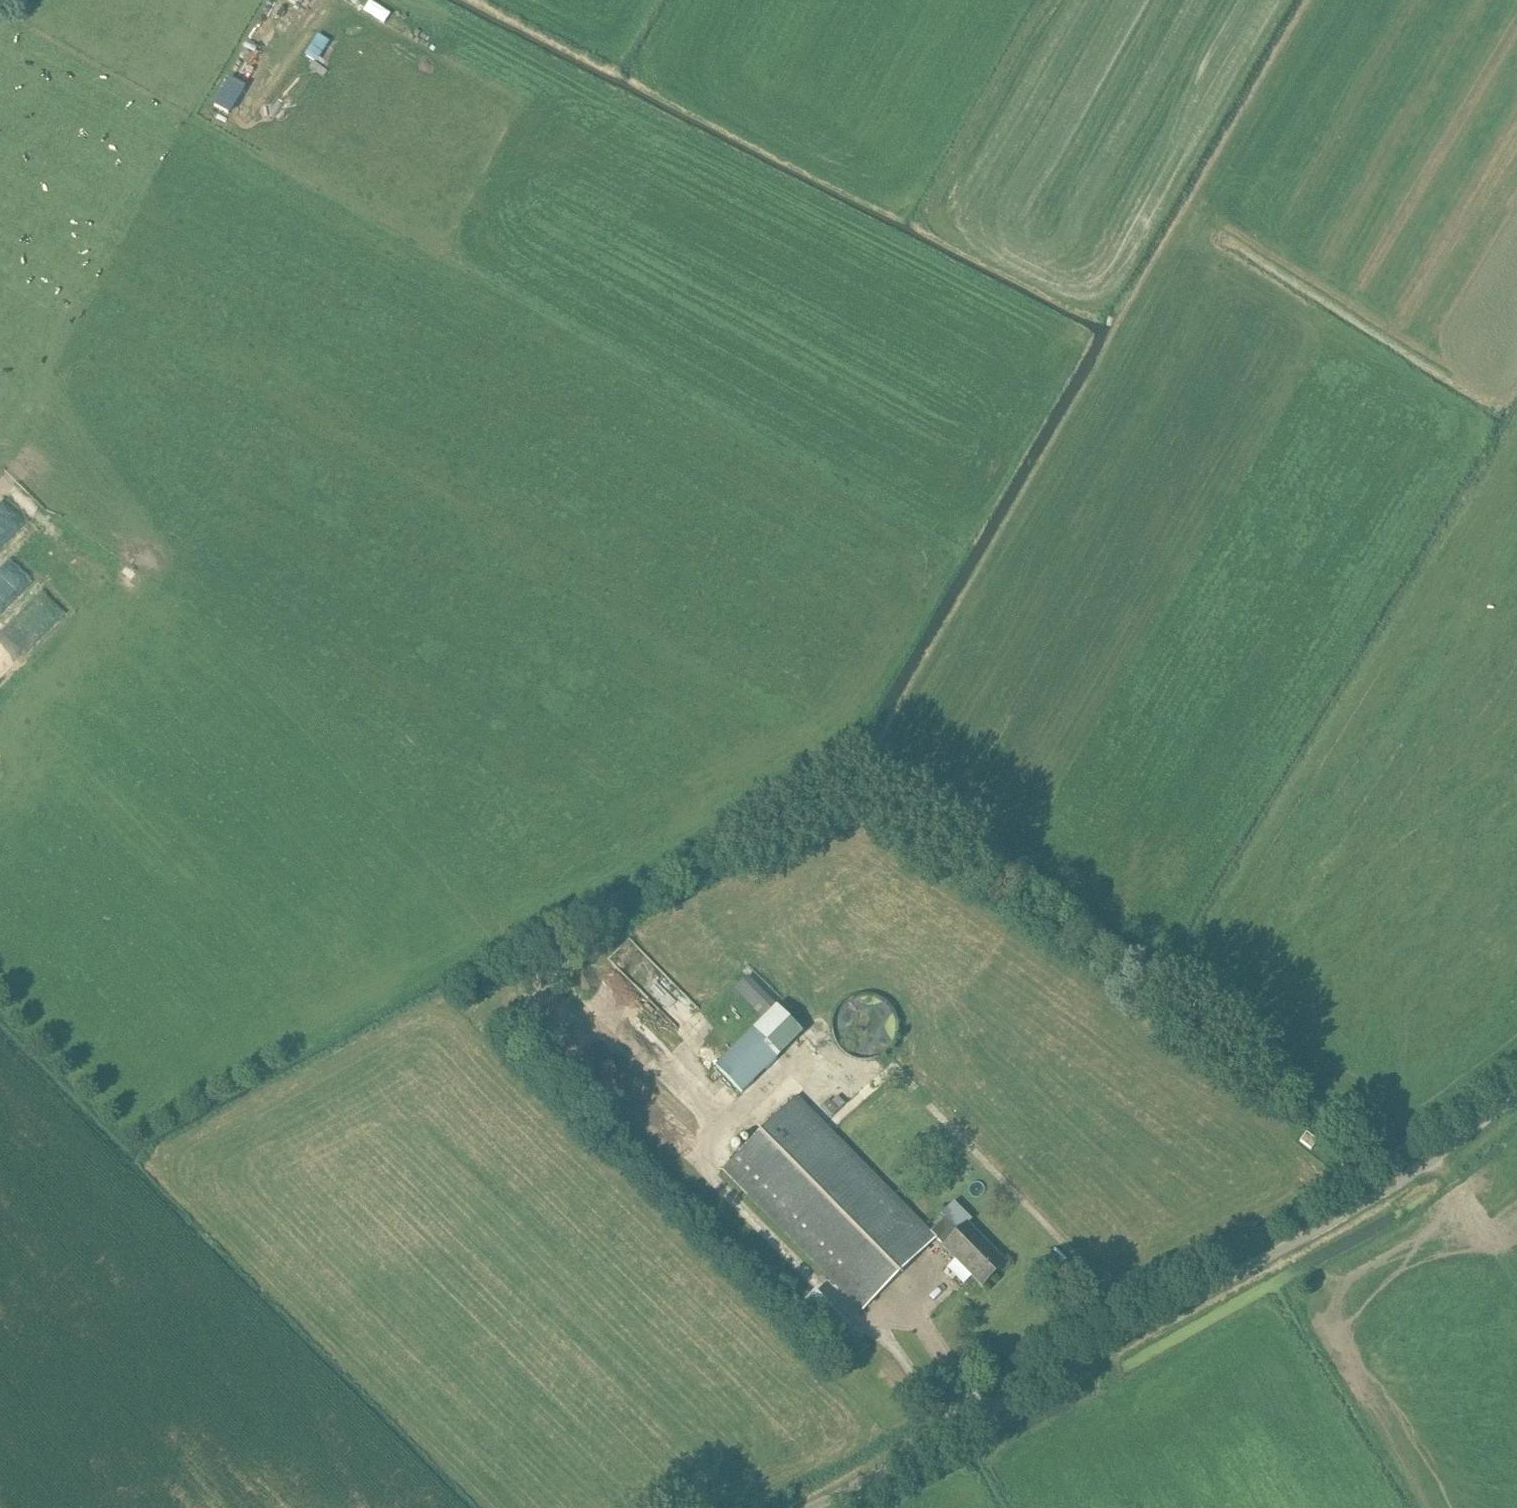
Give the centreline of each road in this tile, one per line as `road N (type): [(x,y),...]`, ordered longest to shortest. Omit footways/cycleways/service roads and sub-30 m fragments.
road 1 (unclassified): [(795,1507),(926,1452),(1428,1164),(1516,1097)]

